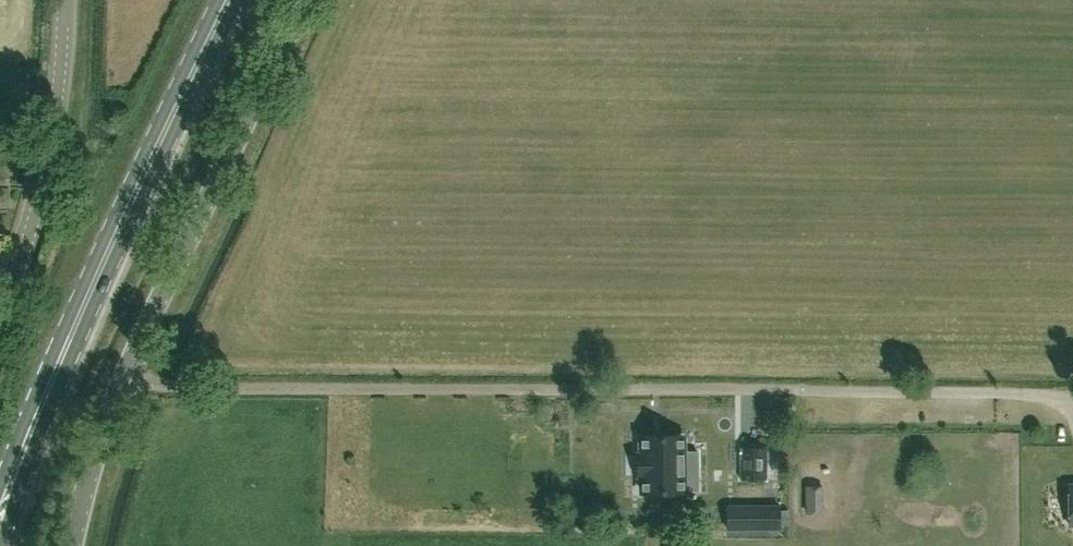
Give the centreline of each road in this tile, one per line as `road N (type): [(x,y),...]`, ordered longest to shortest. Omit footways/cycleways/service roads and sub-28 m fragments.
road 1 (unclassified): [(69,545),(123,382),(304,0)]
road 2 (primary): [(18,466),(58,361),(232,0)]
road 3 (unclassified): [(0,316),(47,166),(62,0)]

